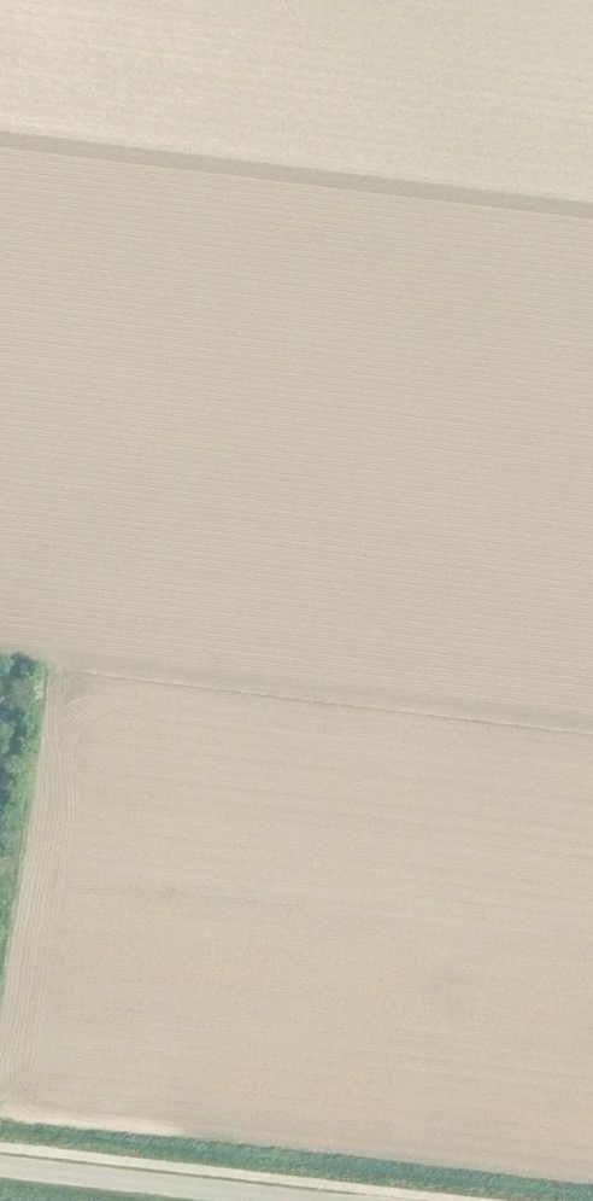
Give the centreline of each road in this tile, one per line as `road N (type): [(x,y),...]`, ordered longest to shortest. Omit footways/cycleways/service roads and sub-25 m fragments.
road 1 (unclassified): [(231,1200),(0,1175)]

